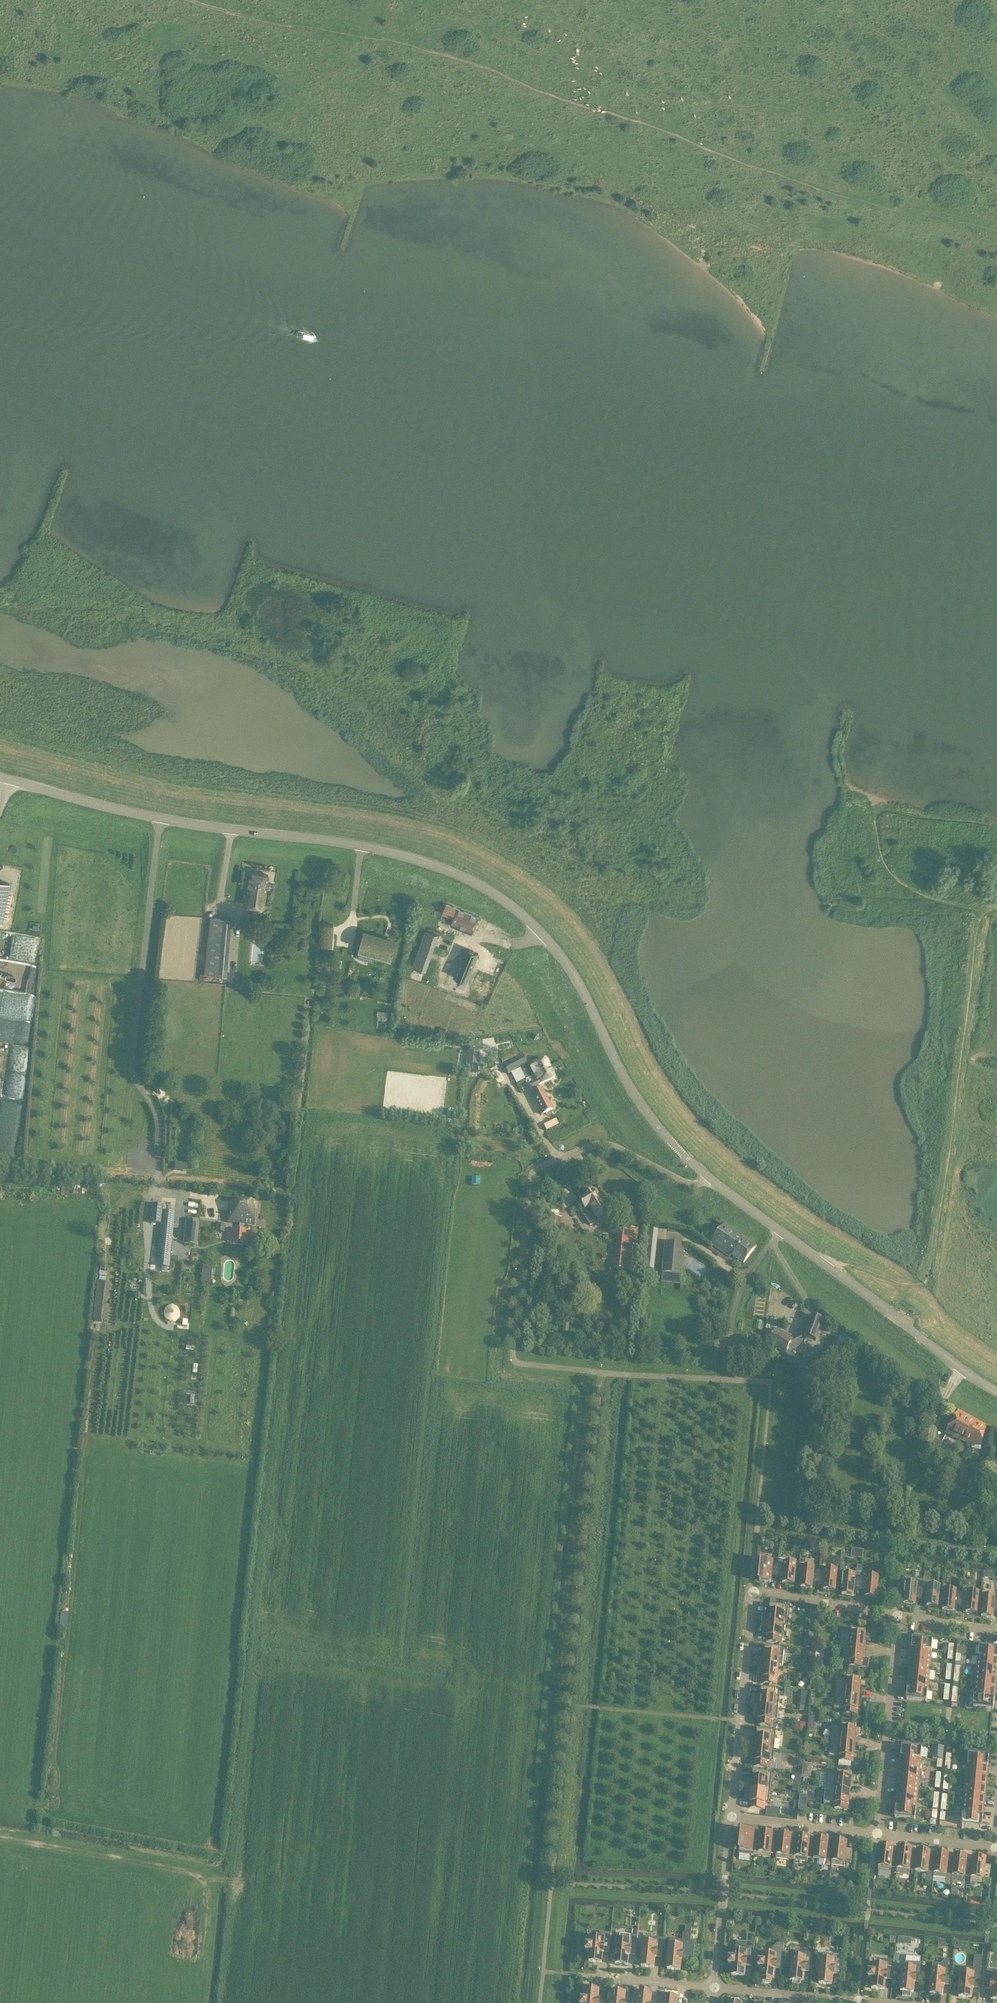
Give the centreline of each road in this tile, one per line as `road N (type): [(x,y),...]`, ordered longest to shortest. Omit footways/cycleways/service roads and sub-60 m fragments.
road 1 (unclassified): [(709,1178),(648,1114),(555,946),(474,882),(361,845),(163,819),(0,778)]
road 2 (track): [(996,907),(979,916),(969,943),(922,1284)]
road 3 (unclassified): [(996,1393),(709,1178)]
road 4 (residential): [(731,1818),(752,1591)]
road 5 (residential): [(878,1834),(898,1617)]
road 6 (residential): [(714,1987),(731,1818)]
road 7 (residential): [(880,2002),(714,1987)]
road 8 (unclassified): [(709,1178),(686,1184),(608,1146),(556,1159)]
road 9 (residential): [(898,1617),(752,1591)]
road 10 (residential): [(878,1834),(731,1818)]
road 11 (residential): [(714,1987),(578,1975)]

